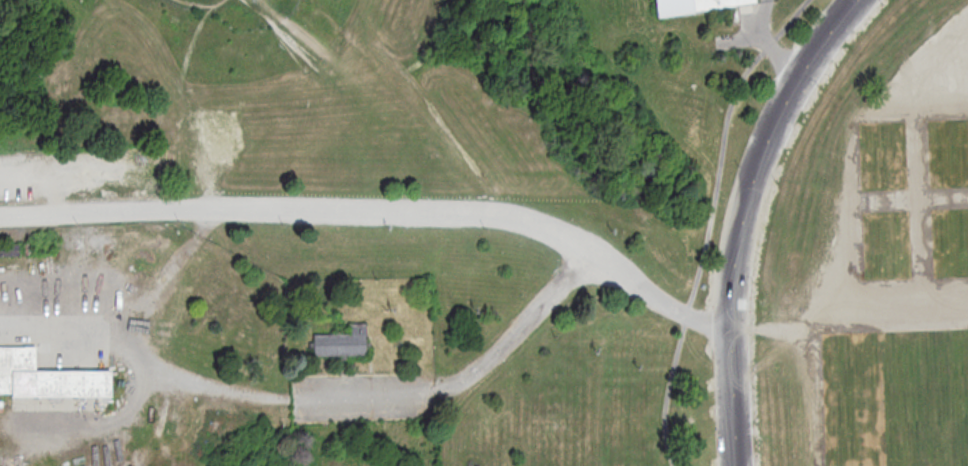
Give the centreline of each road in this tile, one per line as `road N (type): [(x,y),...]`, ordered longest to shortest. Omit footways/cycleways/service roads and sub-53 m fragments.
road 1 (tertiary): [(734,465),(728,308),(745,197),(789,92),(856,0)]

